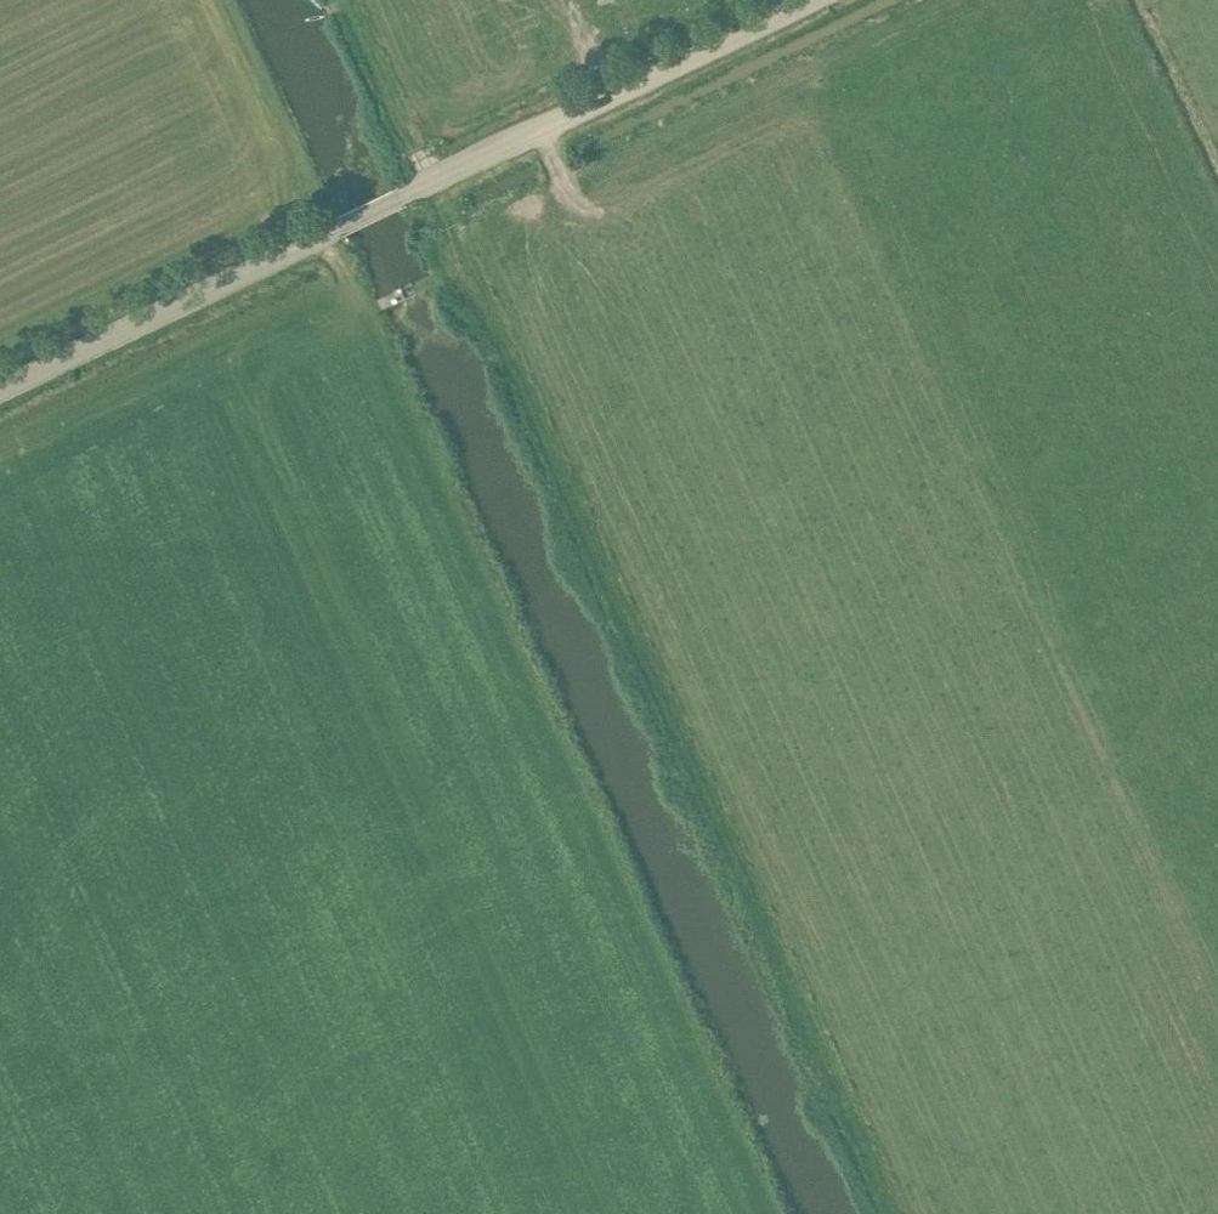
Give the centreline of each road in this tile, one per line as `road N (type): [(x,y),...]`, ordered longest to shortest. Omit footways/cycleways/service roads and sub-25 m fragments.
road 1 (unclassified): [(0,388),(798,0)]
road 2 (track): [(342,0),(425,180)]

